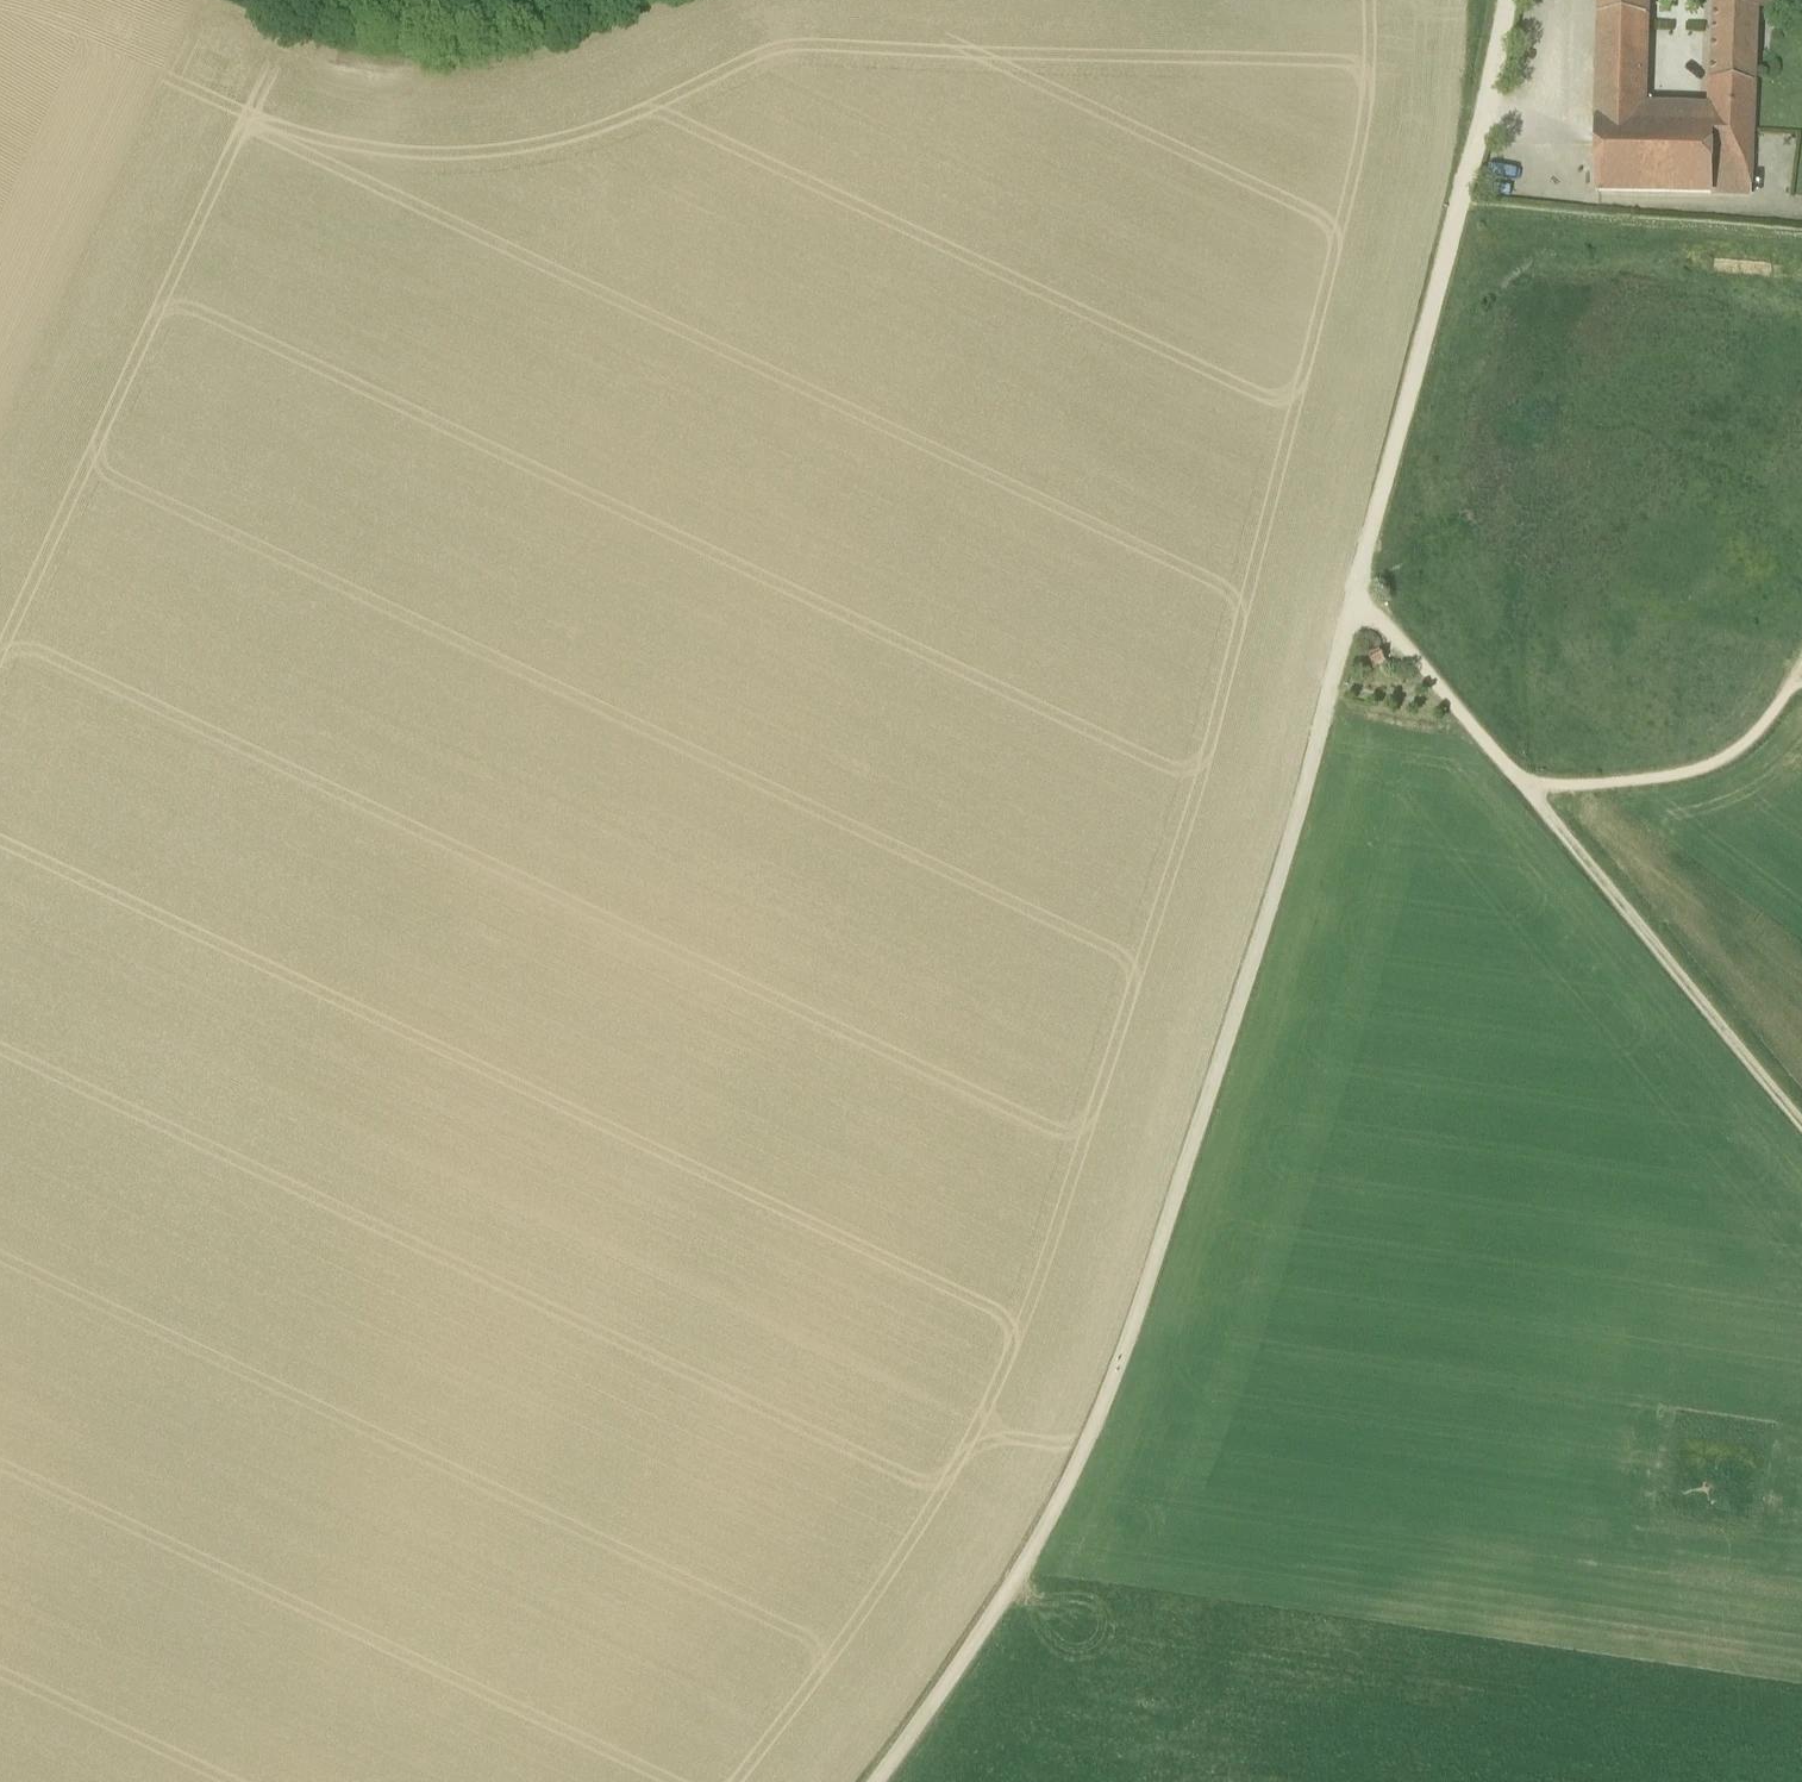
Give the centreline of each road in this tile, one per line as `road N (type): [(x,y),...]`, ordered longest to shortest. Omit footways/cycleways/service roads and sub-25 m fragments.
road 1 (track): [(875,1781),(1038,1538),(1105,1398),(1248,975),(1353,599)]
road 2 (track): [(1353,599),(1485,111),(1507,0)]
road 3 (track): [(1520,783),(1801,1122)]
road 4 (track): [(1520,783),(1646,780),(1714,764),(1748,742),(1794,683)]
road 5 (track): [(1353,599),(1406,648),(1520,783)]

